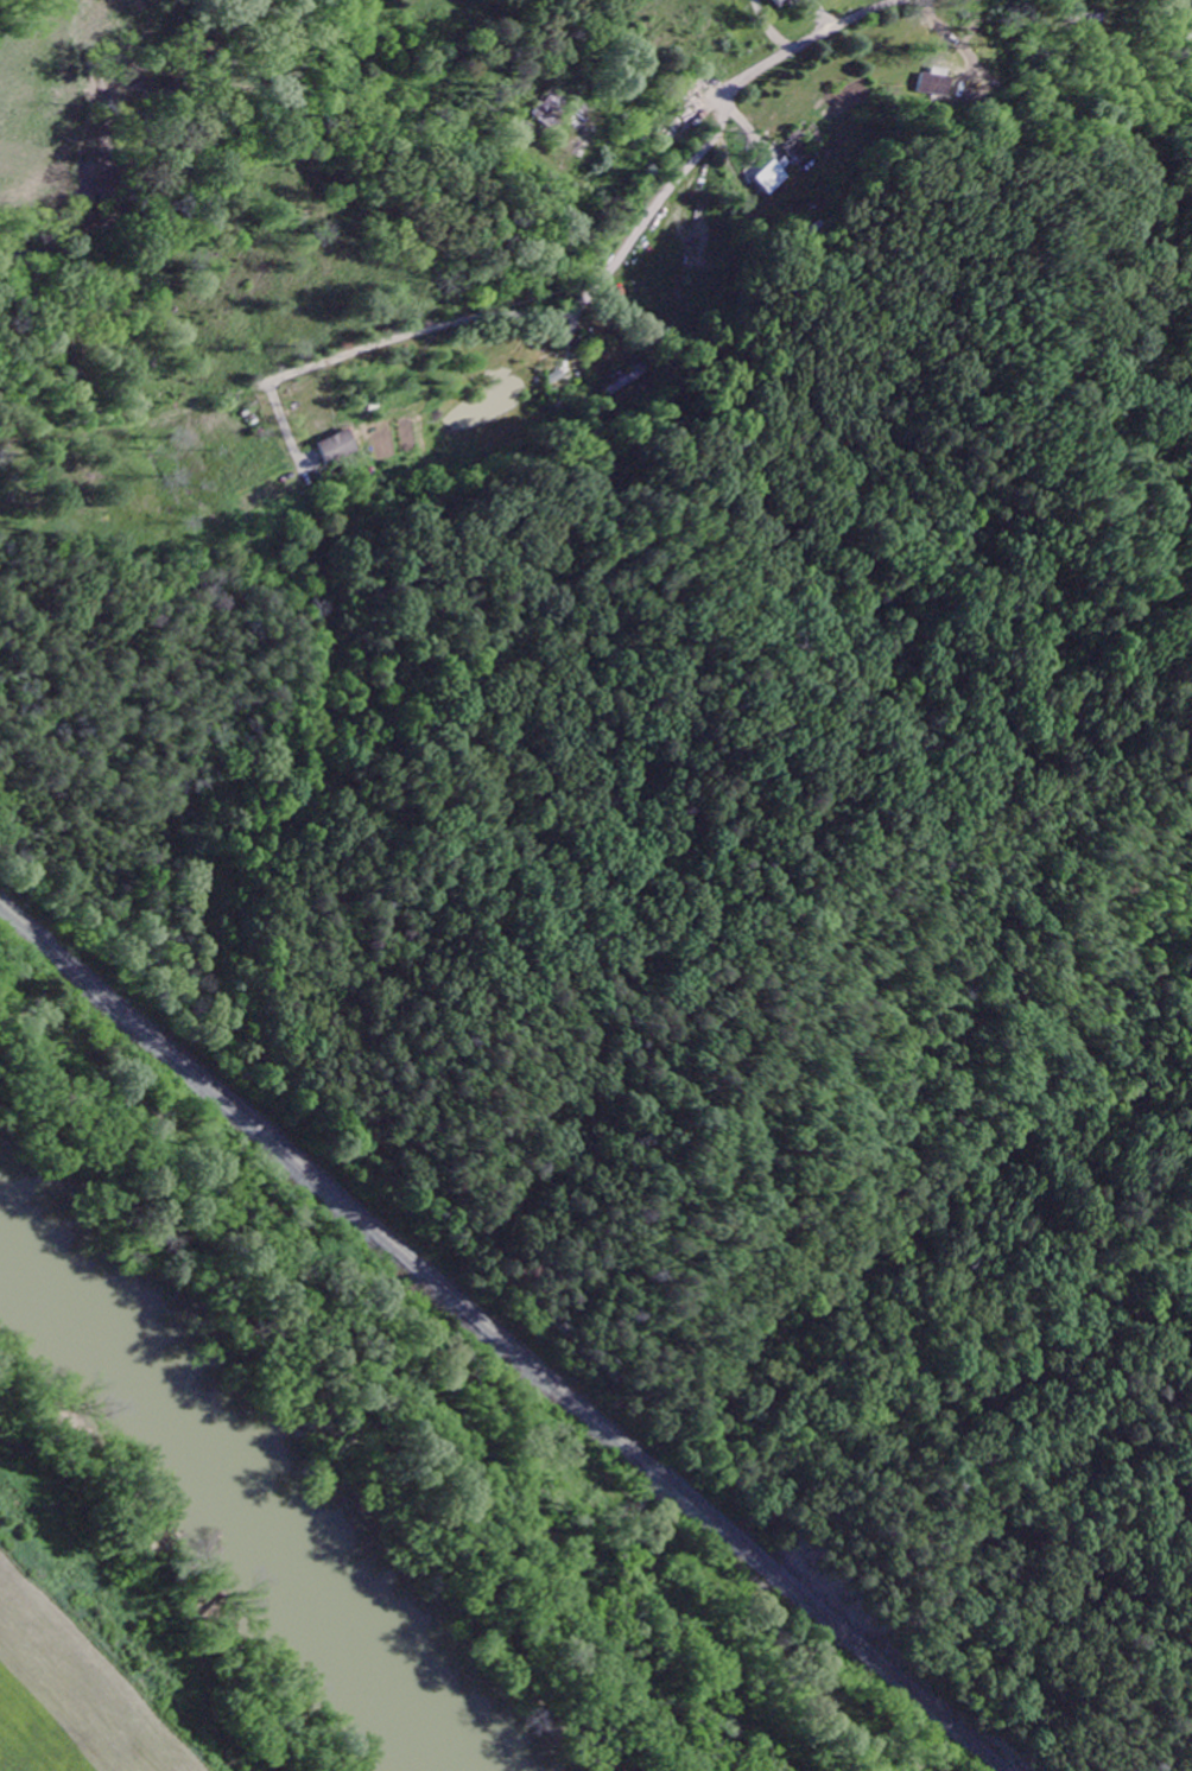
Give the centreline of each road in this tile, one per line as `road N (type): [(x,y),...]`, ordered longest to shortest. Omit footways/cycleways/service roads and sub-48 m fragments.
road 1 (residential): [(0,588),(247,522),(450,431),(519,374),(626,218),(736,81)]
road 2 (residential): [(36,913),(69,893),(125,893),(161,875),(0,748)]
road 3 (residential): [(736,81),(818,31),(896,0)]

